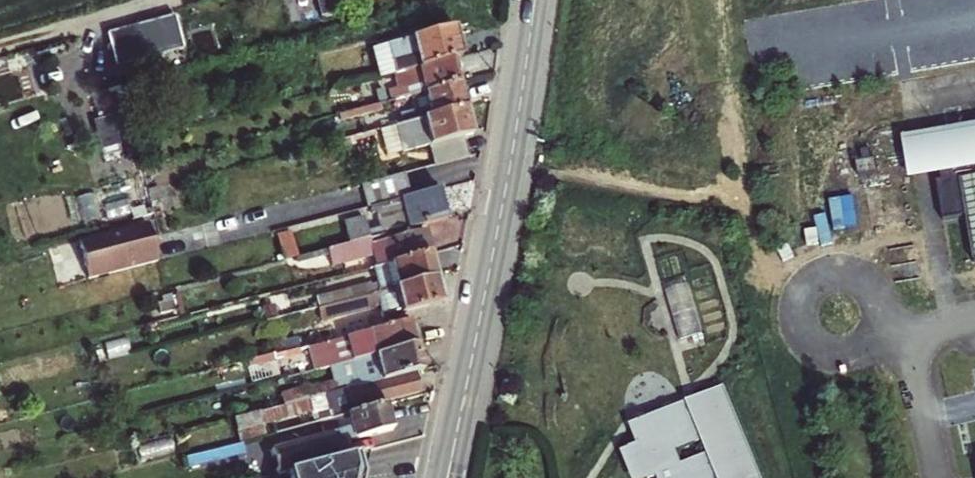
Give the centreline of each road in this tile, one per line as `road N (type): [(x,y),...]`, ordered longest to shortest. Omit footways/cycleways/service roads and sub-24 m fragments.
road 1 (secondary): [(447,477),(535,0)]
road 2 (track): [(0,50),(174,0)]

